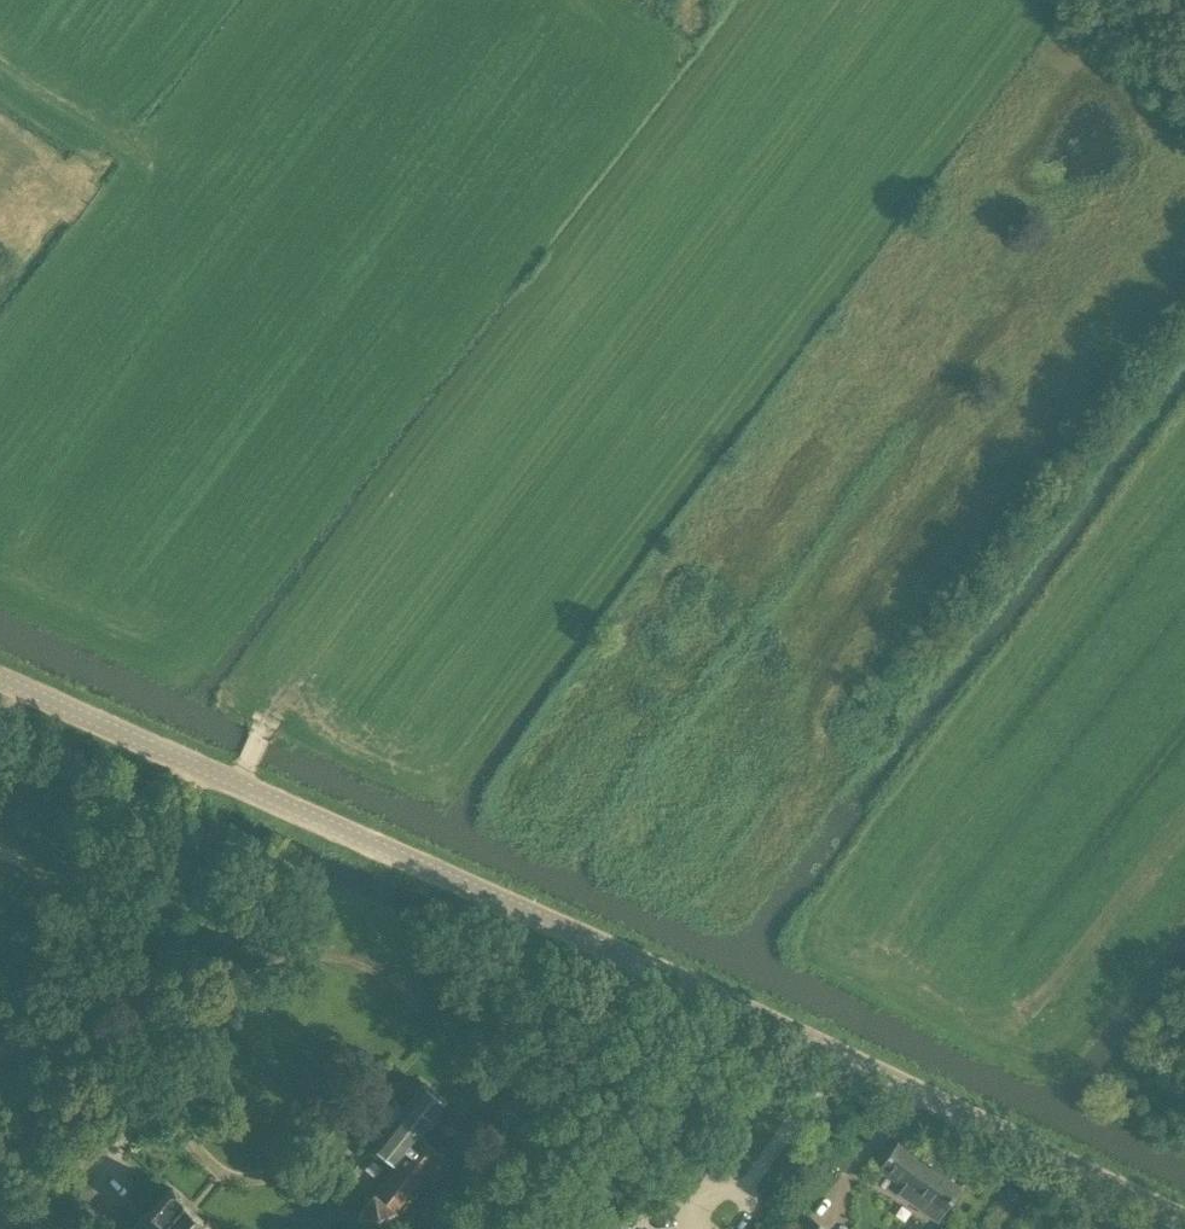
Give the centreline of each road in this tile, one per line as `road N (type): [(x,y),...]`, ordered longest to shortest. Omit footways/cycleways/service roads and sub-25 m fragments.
road 1 (tertiary): [(1184,1218),(683,982),(0,676)]
road 2 (track): [(492,1228),(683,982)]

